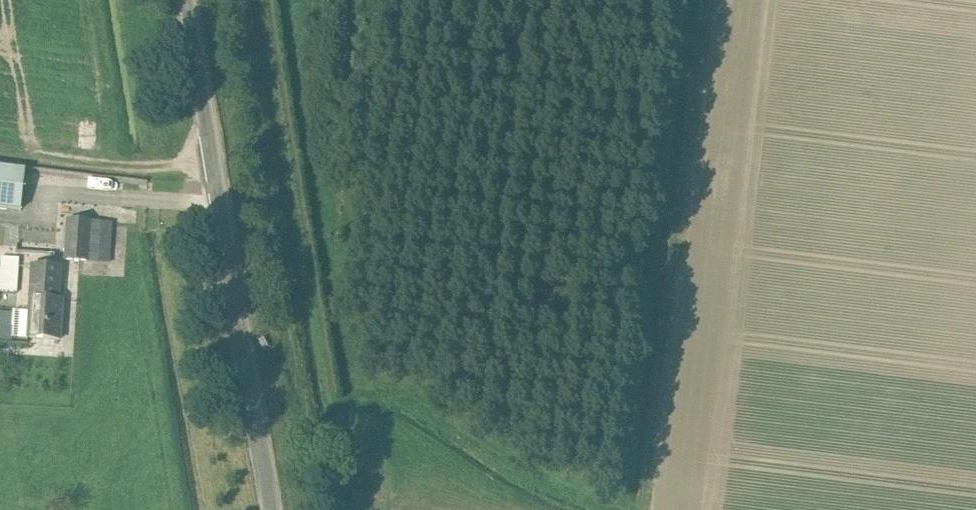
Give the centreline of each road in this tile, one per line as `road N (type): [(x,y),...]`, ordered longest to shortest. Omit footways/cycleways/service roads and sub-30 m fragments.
road 1 (unclassified): [(269,509),(184,0)]

